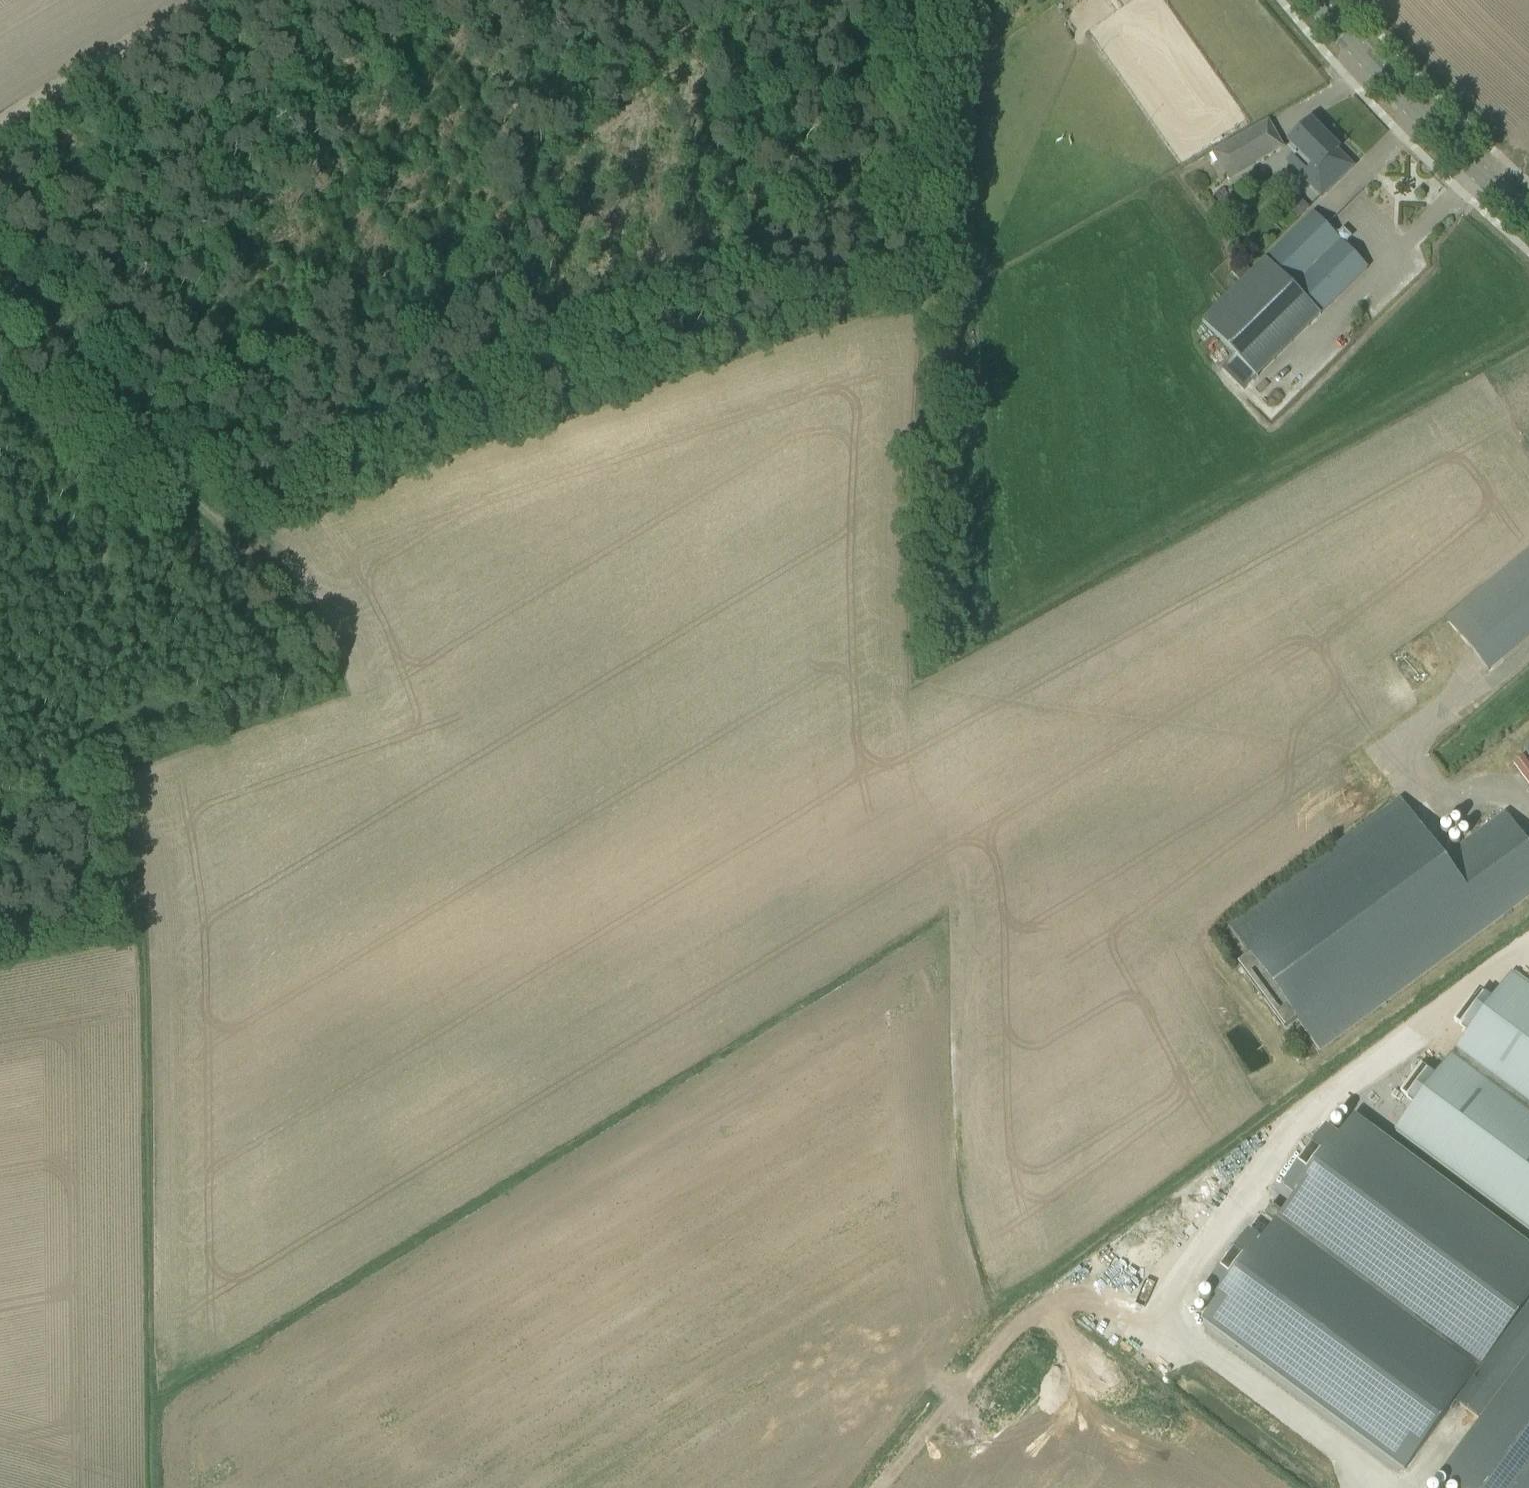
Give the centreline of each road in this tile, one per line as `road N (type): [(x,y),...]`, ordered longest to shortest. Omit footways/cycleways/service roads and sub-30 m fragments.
road 1 (tertiary): [(1528,219),(1434,132),(1313,0)]
road 2 (track): [(0,117),(184,0)]

